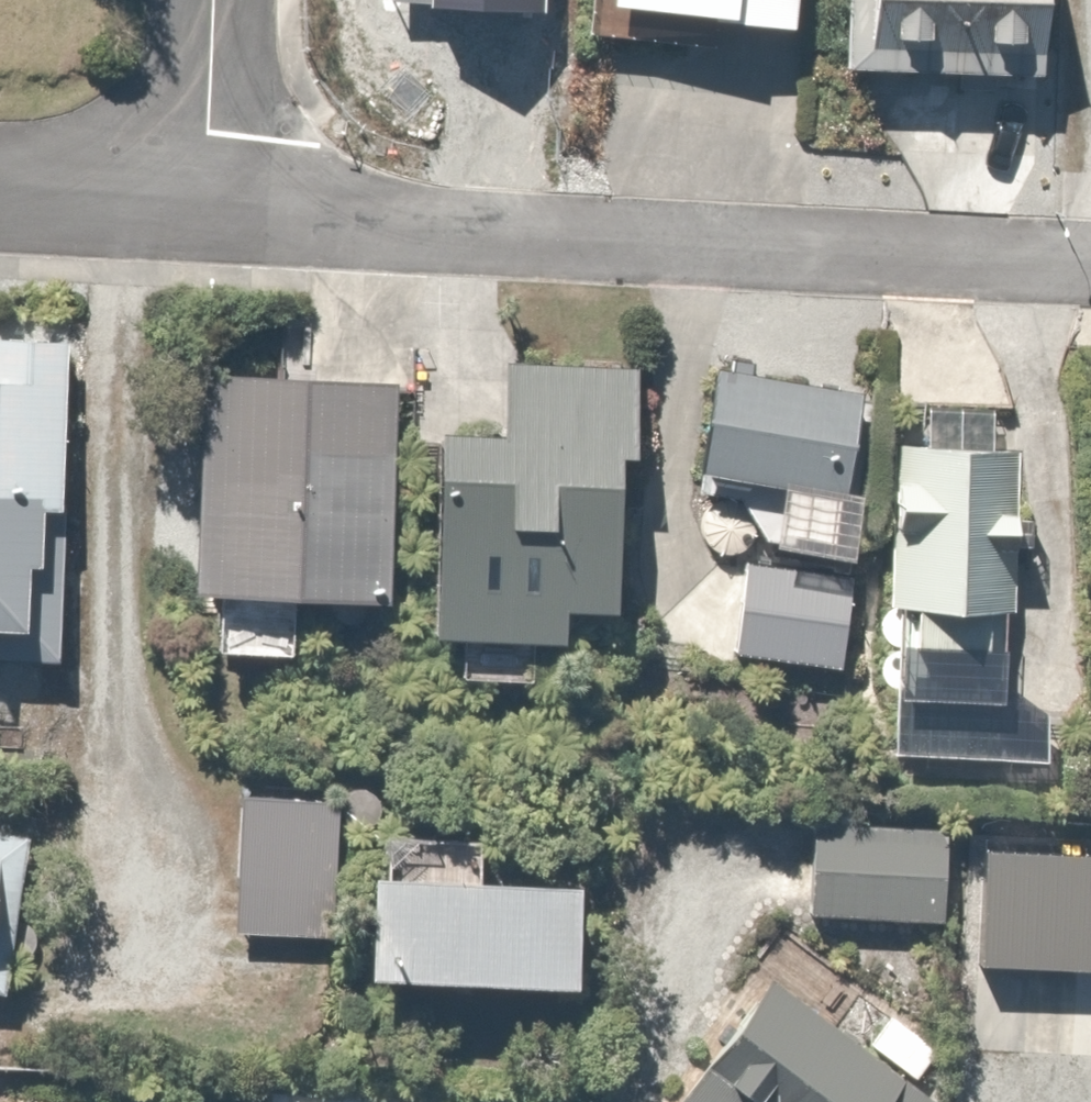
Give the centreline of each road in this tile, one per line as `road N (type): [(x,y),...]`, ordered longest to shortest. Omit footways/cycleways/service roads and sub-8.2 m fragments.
road 1 (residential): [(201,202),(1090,251)]
road 2 (residential): [(201,202),(206,0)]
road 3 (residential): [(0,190),(201,202)]

